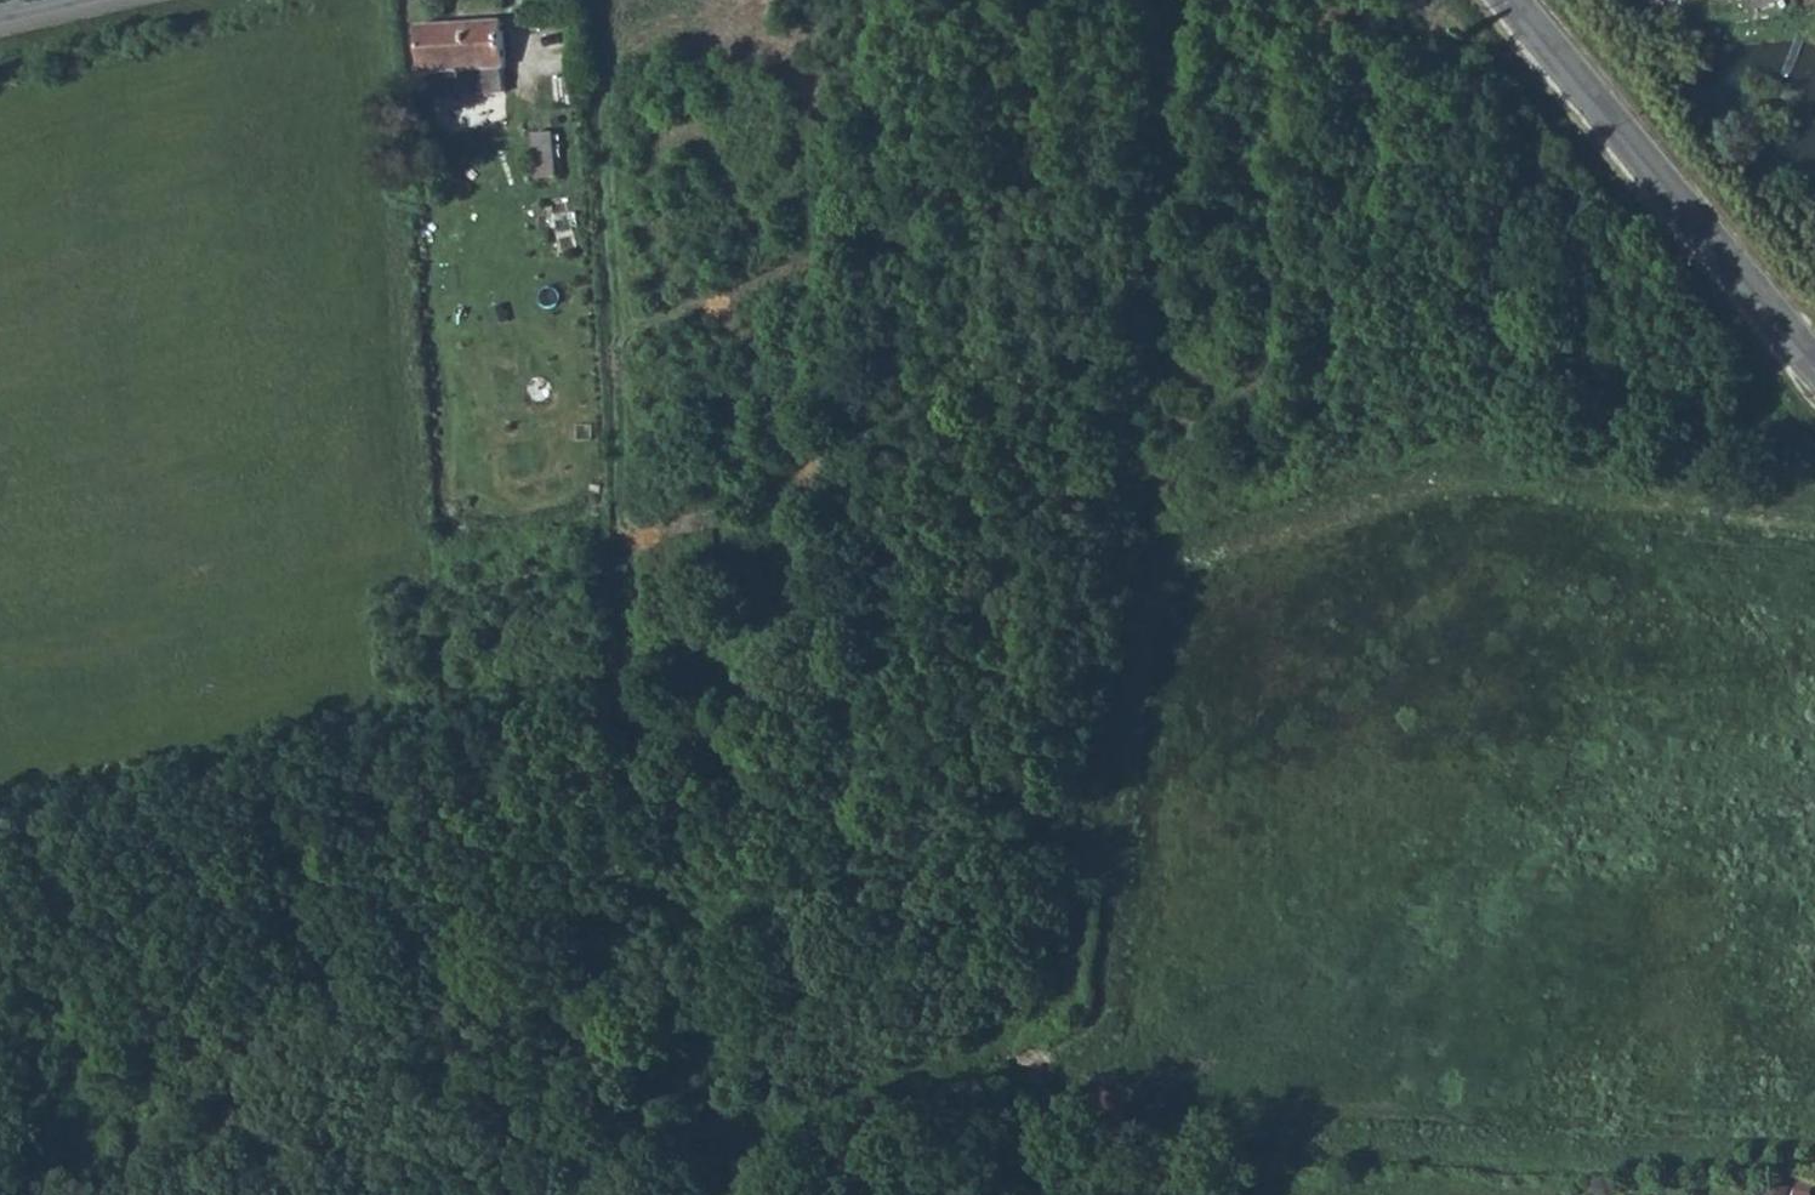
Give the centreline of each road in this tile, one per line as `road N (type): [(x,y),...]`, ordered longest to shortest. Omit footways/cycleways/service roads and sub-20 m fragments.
road 1 (tertiary): [(1514,0),(1814,359)]

